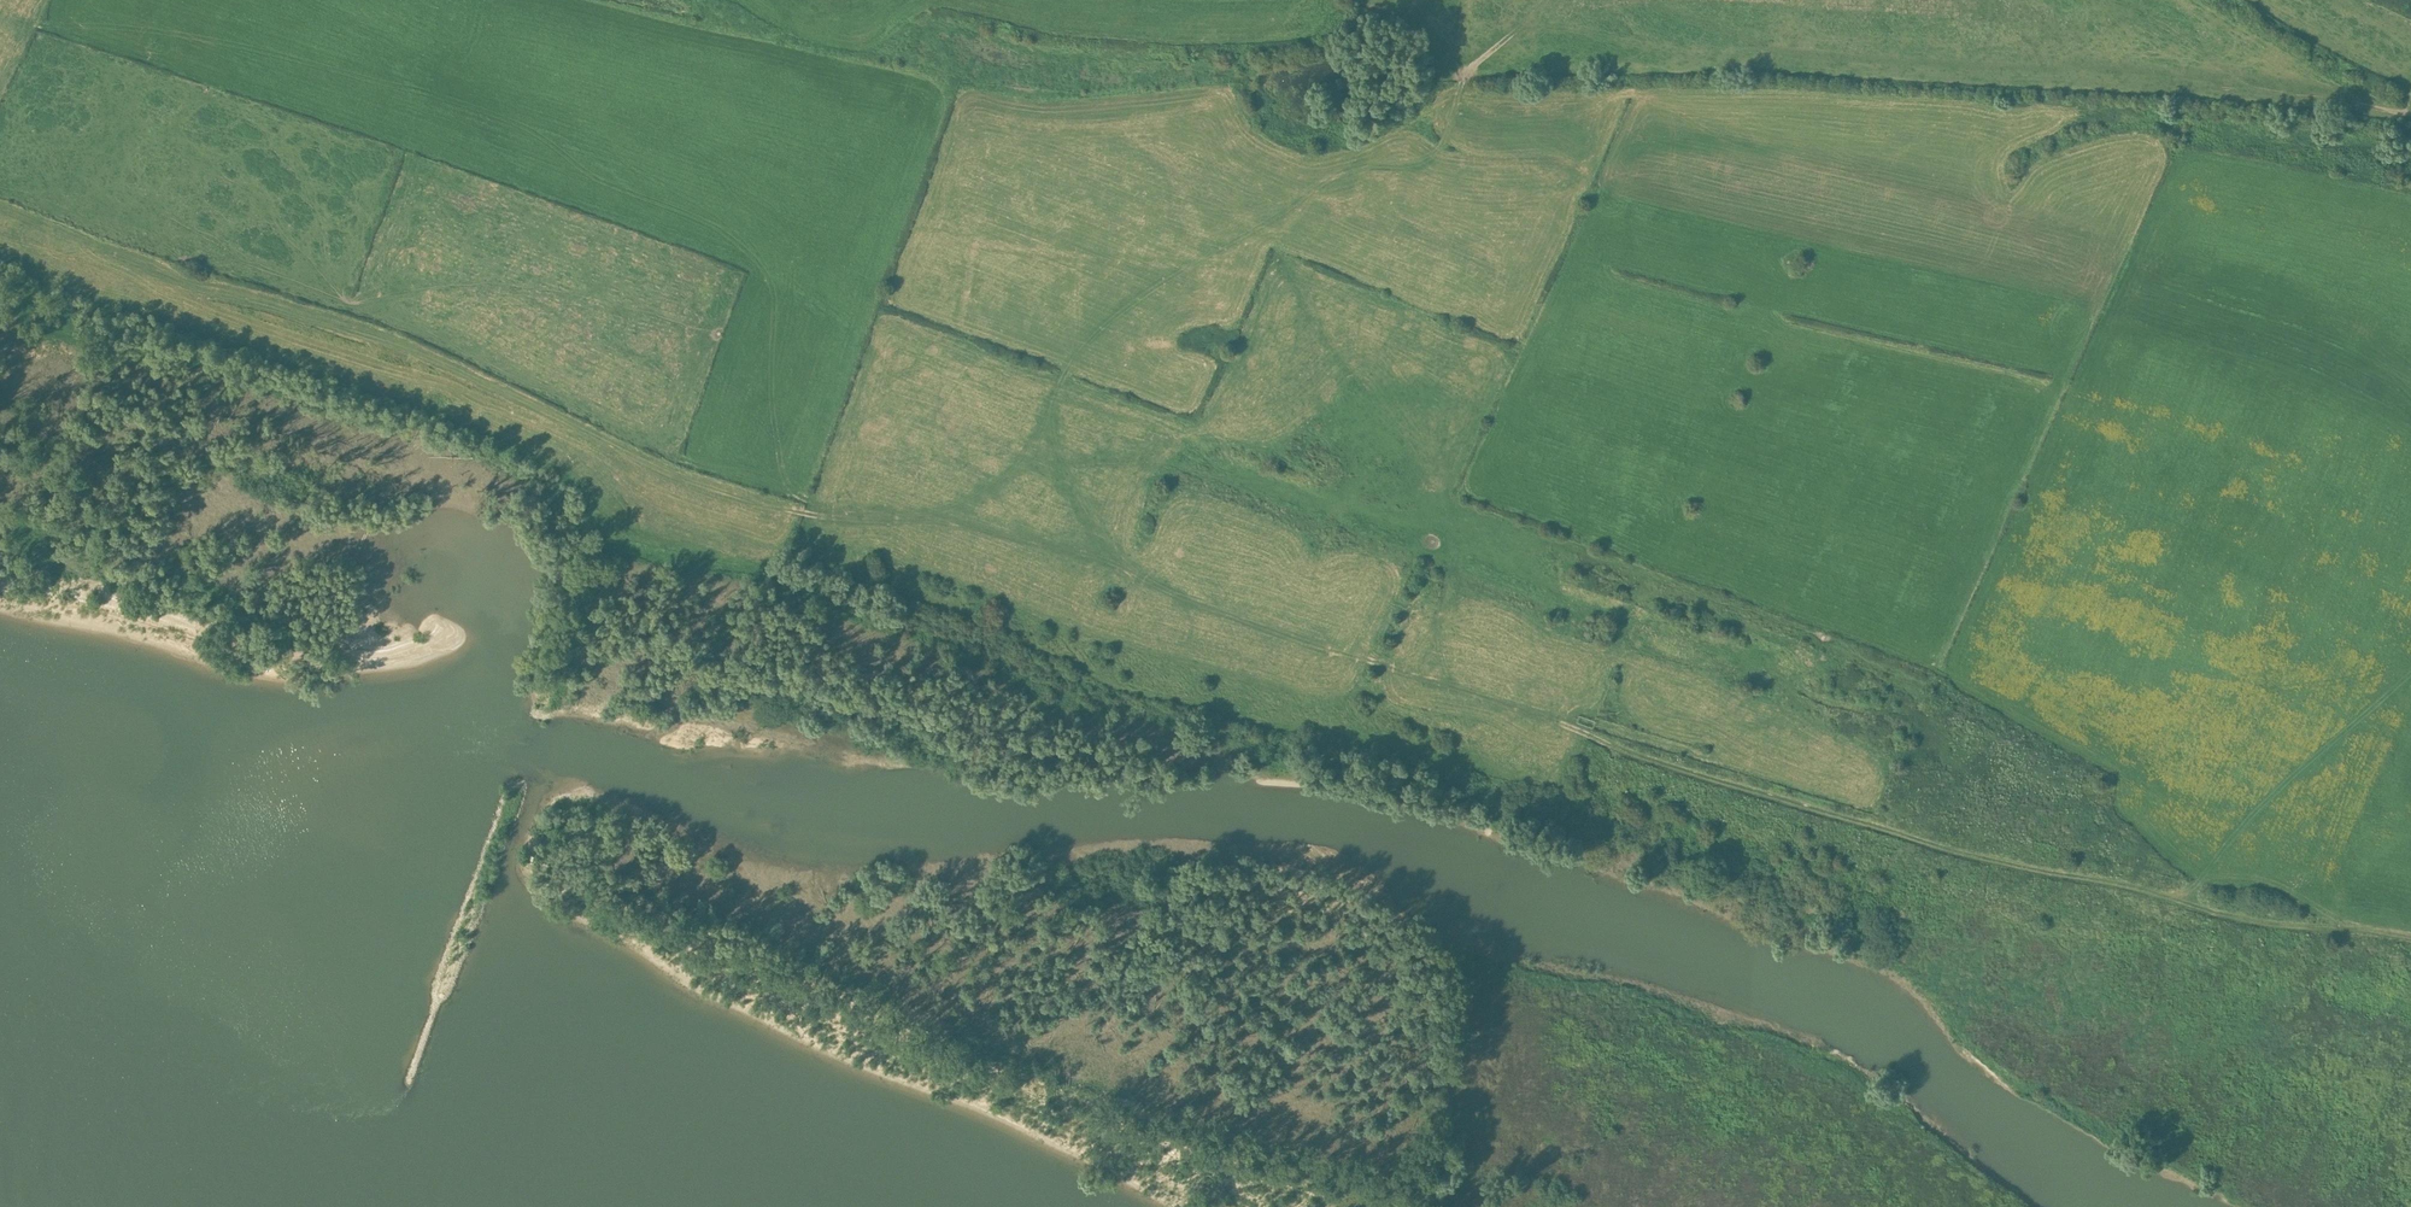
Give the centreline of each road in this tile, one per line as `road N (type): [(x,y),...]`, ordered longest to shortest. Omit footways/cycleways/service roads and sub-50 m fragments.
road 1 (track): [(0,200),(191,278),(388,333),(651,458),(747,489),(863,512),(987,517),(1588,733)]
road 2 (track): [(2410,940),(2218,913),(1993,862),(1657,762),(1588,733)]

